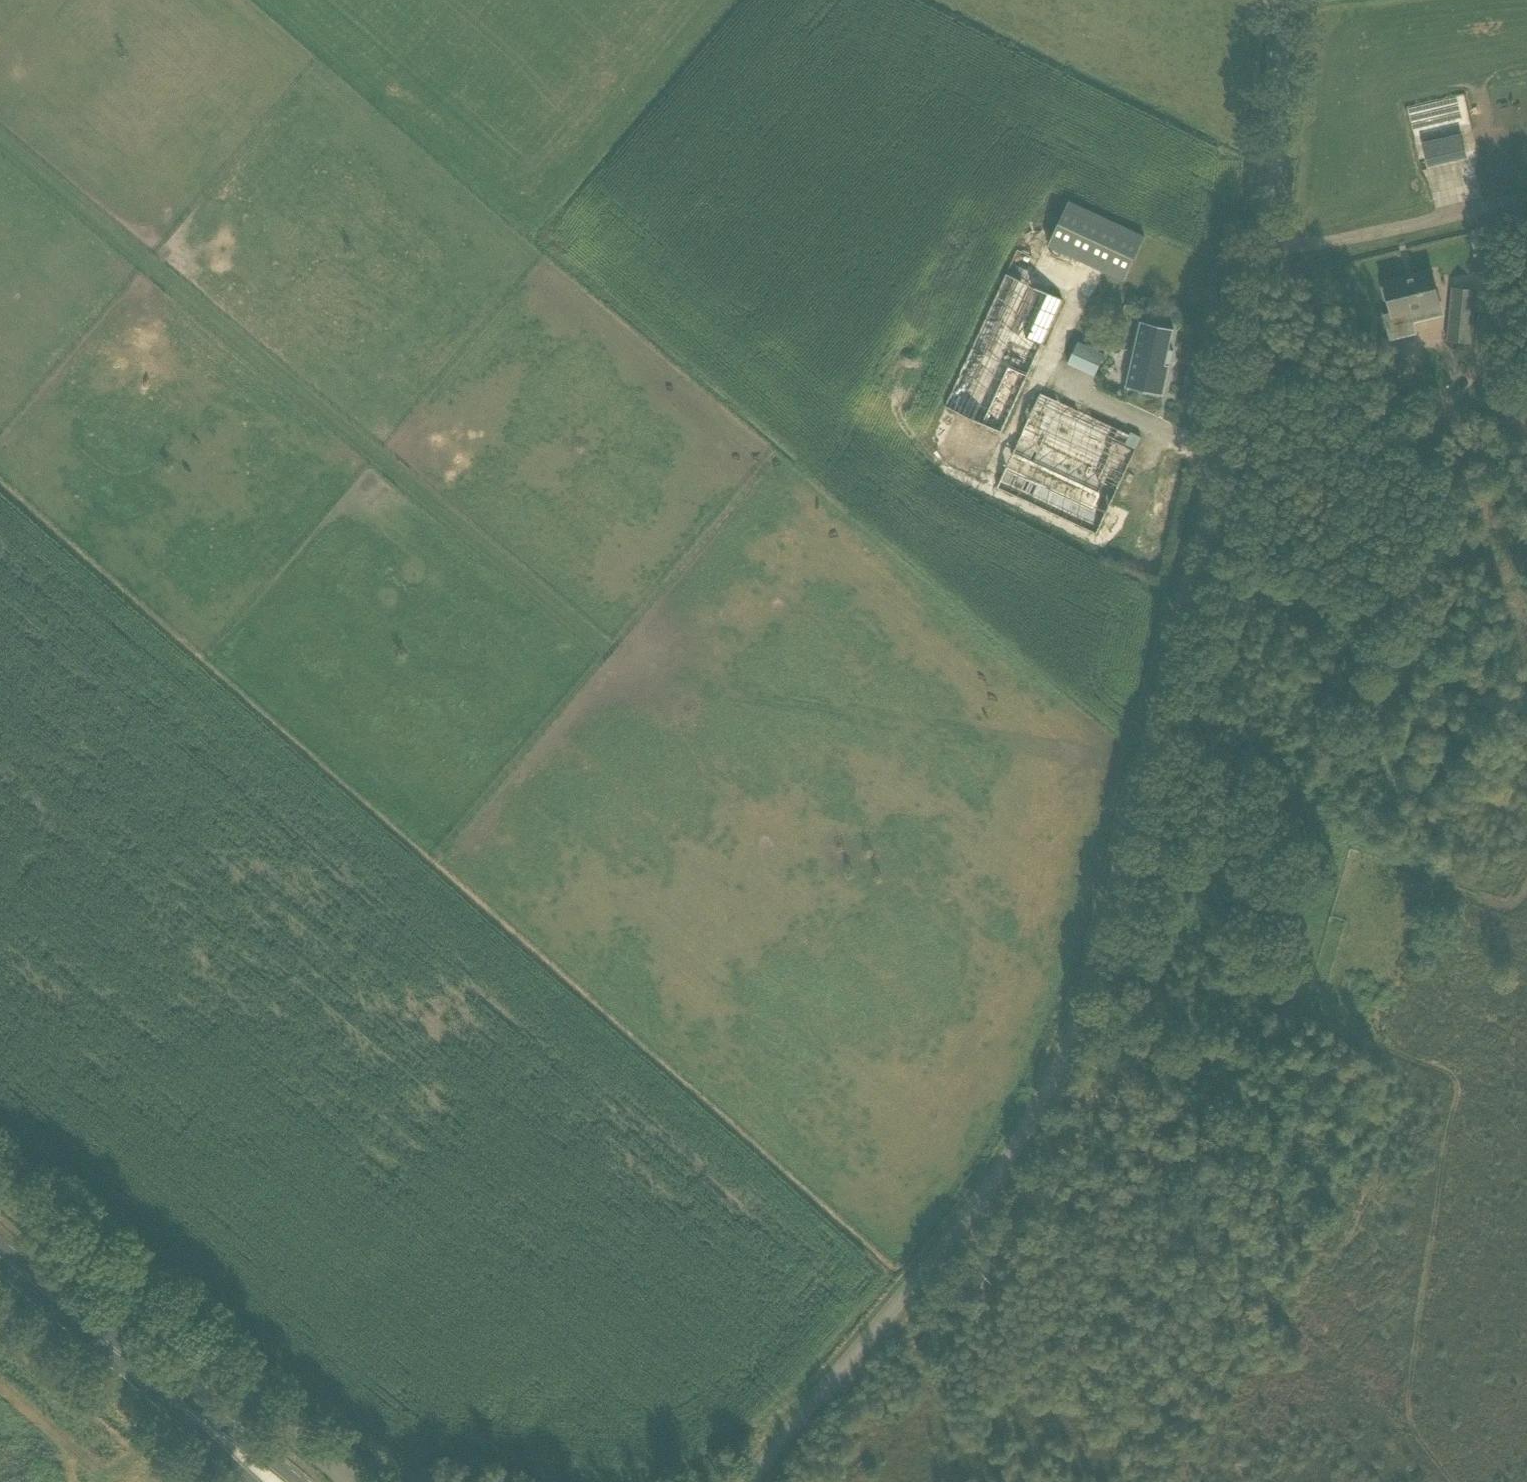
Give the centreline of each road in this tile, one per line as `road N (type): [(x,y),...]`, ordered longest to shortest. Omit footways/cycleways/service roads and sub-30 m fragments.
road 1 (unclassified): [(747,1481),(993,1192),(1045,1102),(1086,991),(1267,244),(1287,0)]
road 2 (unclassified): [(350,1481),(0,1187)]
road 3 (track): [(1267,244),(1304,249),(1526,200)]
road 4 (primary): [(154,1382),(0,1255)]
road 5 (primary): [(298,1481),(154,1382)]
road 6 (primary): [(154,1382),(254,1481)]

